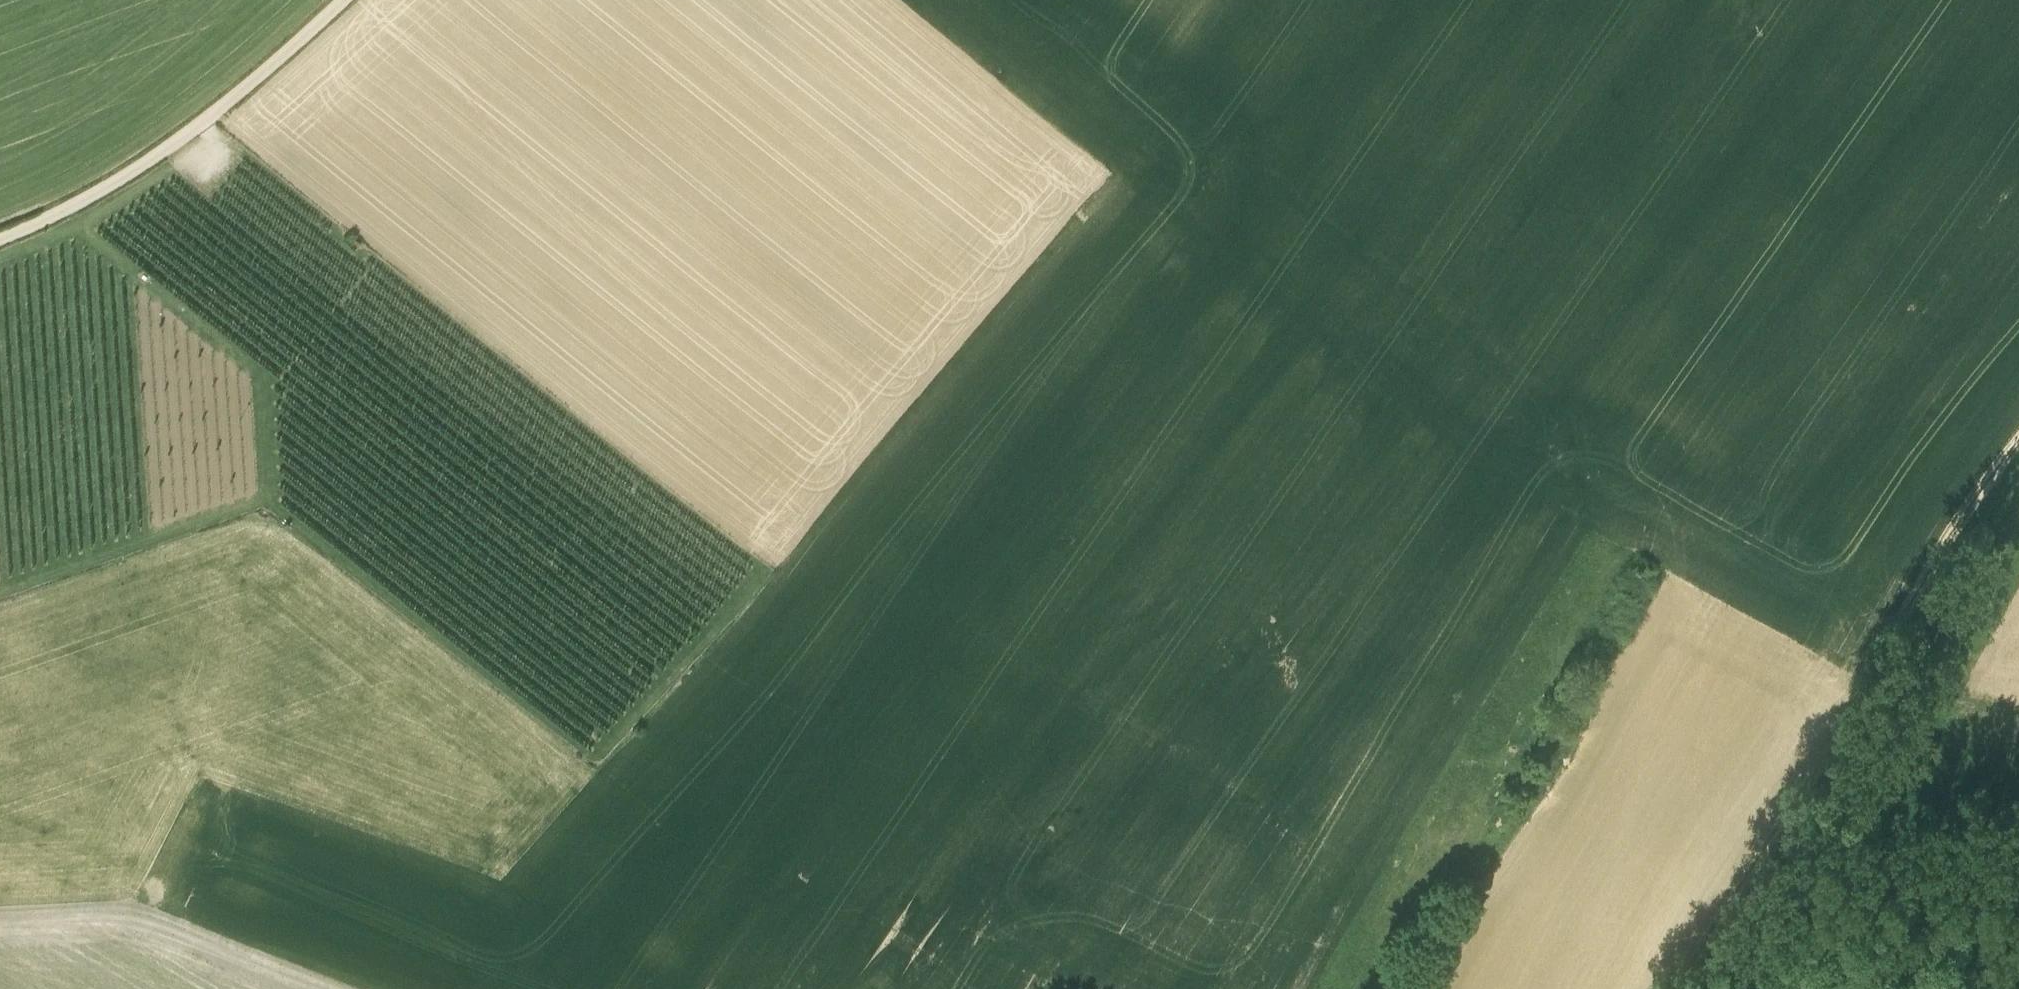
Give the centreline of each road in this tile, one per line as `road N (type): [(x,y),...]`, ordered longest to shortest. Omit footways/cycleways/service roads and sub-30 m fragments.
road 1 (track): [(2018,459),(1685,988)]
road 2 (track): [(342,0),(167,146),(97,191),(0,236)]

